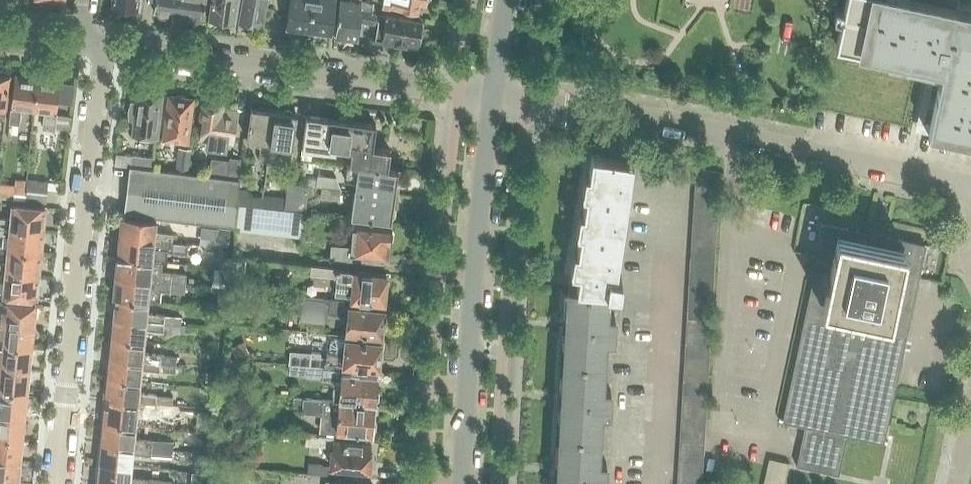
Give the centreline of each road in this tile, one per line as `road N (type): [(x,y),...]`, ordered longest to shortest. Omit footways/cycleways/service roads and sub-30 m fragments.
road 1 (residential): [(970,188),(629,115),(492,97)]
road 2 (residential): [(58,483),(105,46)]
road 3 (residential): [(492,97),(105,46)]
road 4 (tertiary): [(462,483),(492,97)]

